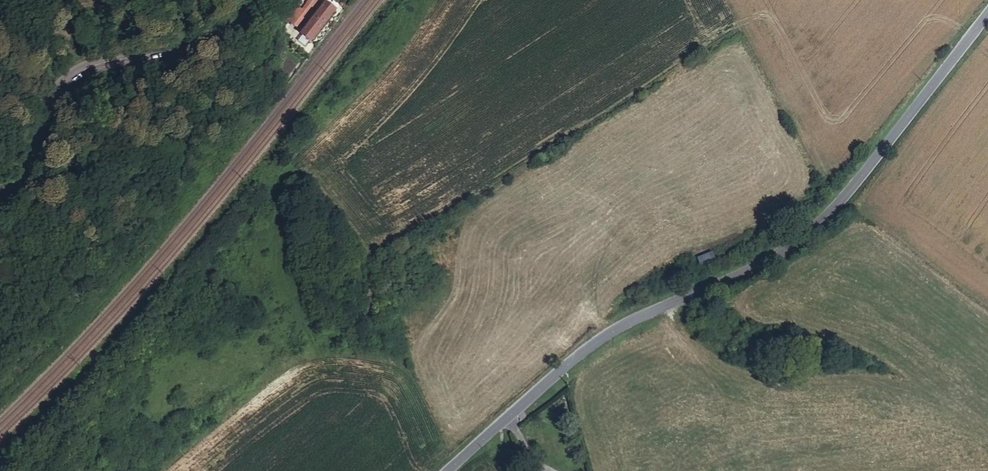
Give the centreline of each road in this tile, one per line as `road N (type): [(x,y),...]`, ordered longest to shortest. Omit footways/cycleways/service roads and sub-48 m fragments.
road 1 (tertiary): [(987,9),(808,231),(602,338),(451,470)]
road 2 (secondary): [(0,194),(28,160),(63,78),(198,51),(234,34),(265,0)]

